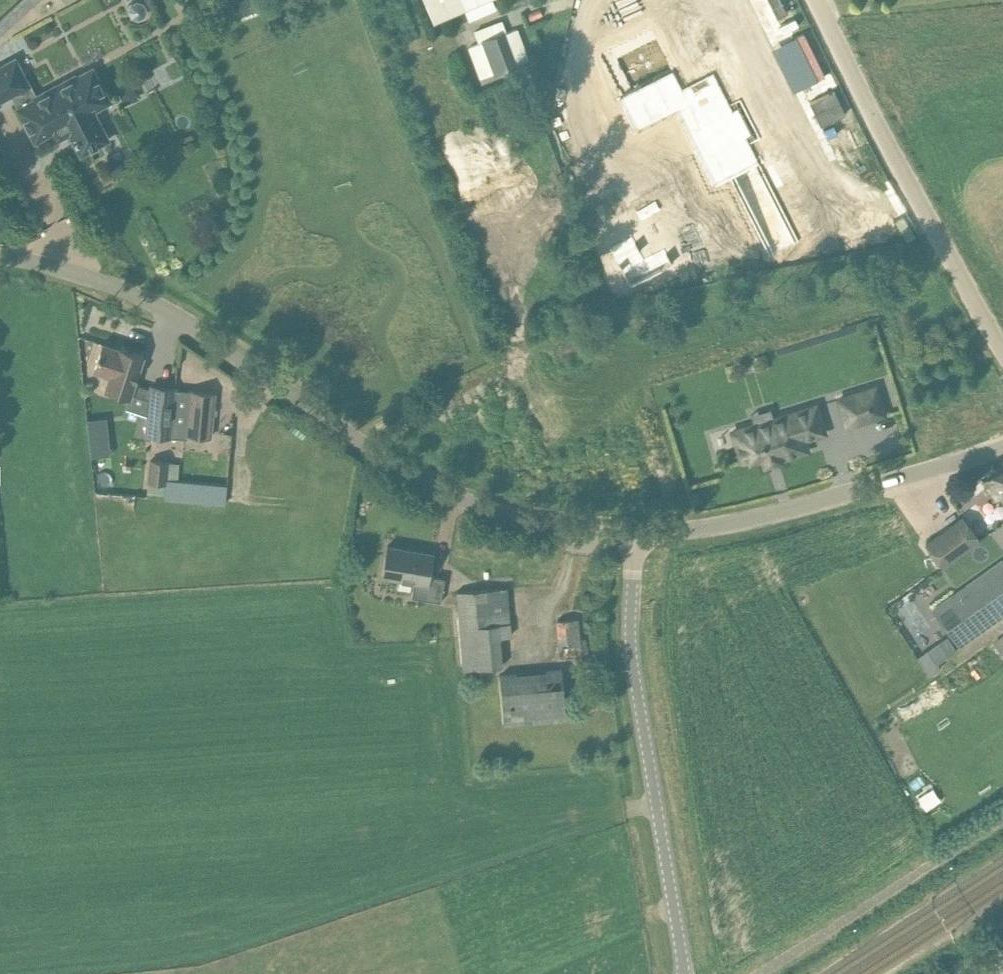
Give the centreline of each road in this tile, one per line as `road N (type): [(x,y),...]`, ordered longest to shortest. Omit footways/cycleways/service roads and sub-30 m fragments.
road 1 (tertiary): [(0,257),(127,291),(174,315),(451,497),(577,528),(635,533)]
road 2 (unclassified): [(684,973),(631,648),(635,533)]
road 3 (unclassified): [(1002,353),(815,0)]
road 4 (tertiary): [(1002,449),(739,524),(635,533)]

